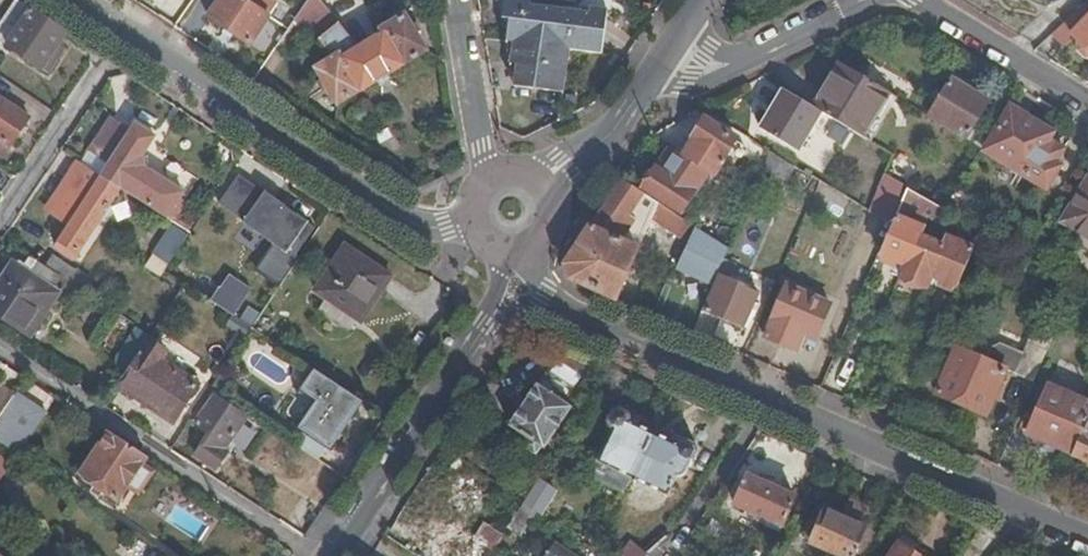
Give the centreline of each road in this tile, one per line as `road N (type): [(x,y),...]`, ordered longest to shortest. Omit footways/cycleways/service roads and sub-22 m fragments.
road 1 (residential): [(542,295),(1087,536)]
road 2 (residential): [(75,0),(421,226),(476,232)]
road 3 (tertiary): [(328,555),(488,325)]
road 4 (residential): [(919,0),(1087,102)]
road 5 (residential): [(459,0),(488,178)]
road 6 (residential): [(748,57),(602,132)]
road 7 (tertiary): [(602,132),(693,0)]
road 8 (residential): [(867,0),(748,57)]

